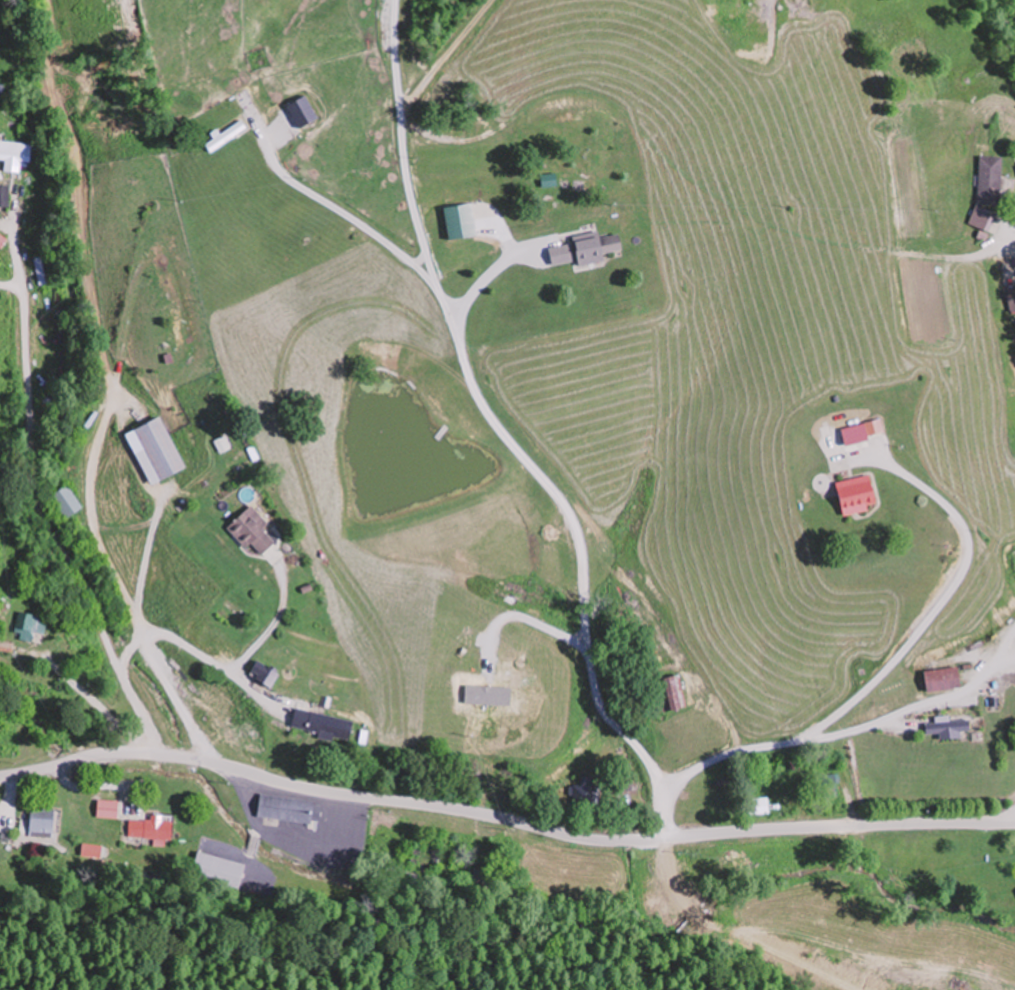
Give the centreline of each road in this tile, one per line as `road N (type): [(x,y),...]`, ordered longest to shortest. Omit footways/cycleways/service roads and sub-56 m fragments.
road 1 (secondary): [(1014,823),(588,840),(193,760),(67,763)]
road 2 (residential): [(0,233),(16,249),(27,291),(37,528),(85,593),(156,756)]
road 3 (residential): [(124,681),(134,612),(92,508),(108,403),(76,156)]
road 4 (residential): [(661,791),(707,760),(803,739),(826,725),(918,635),(966,559)]
road 5 (residential): [(1014,115),(974,41),(935,0)]

